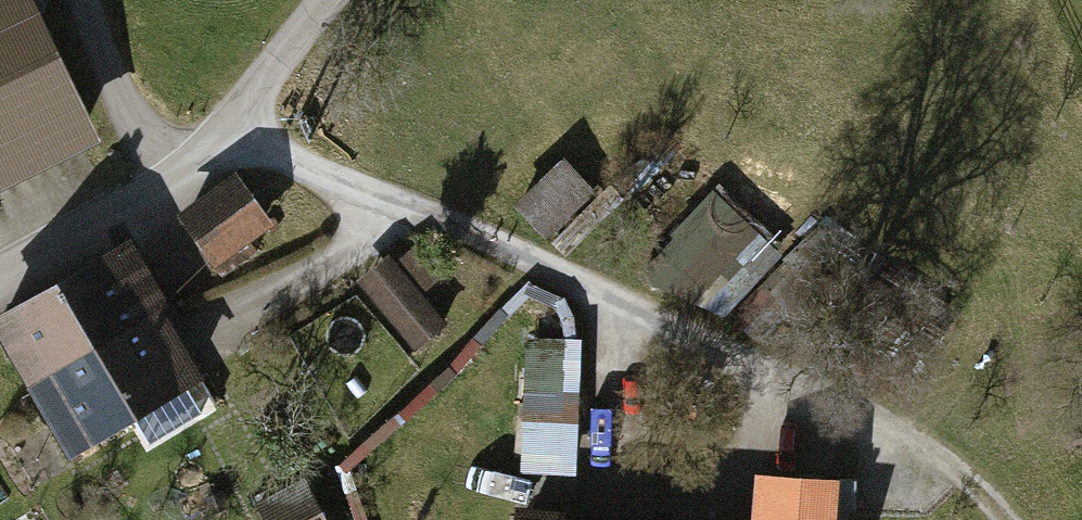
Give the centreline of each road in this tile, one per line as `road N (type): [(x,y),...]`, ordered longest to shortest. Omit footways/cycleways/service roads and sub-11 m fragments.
road 1 (unclassified): [(324,0),(187,168),(0,281)]
road 2 (track): [(902,436),(1005,519)]

